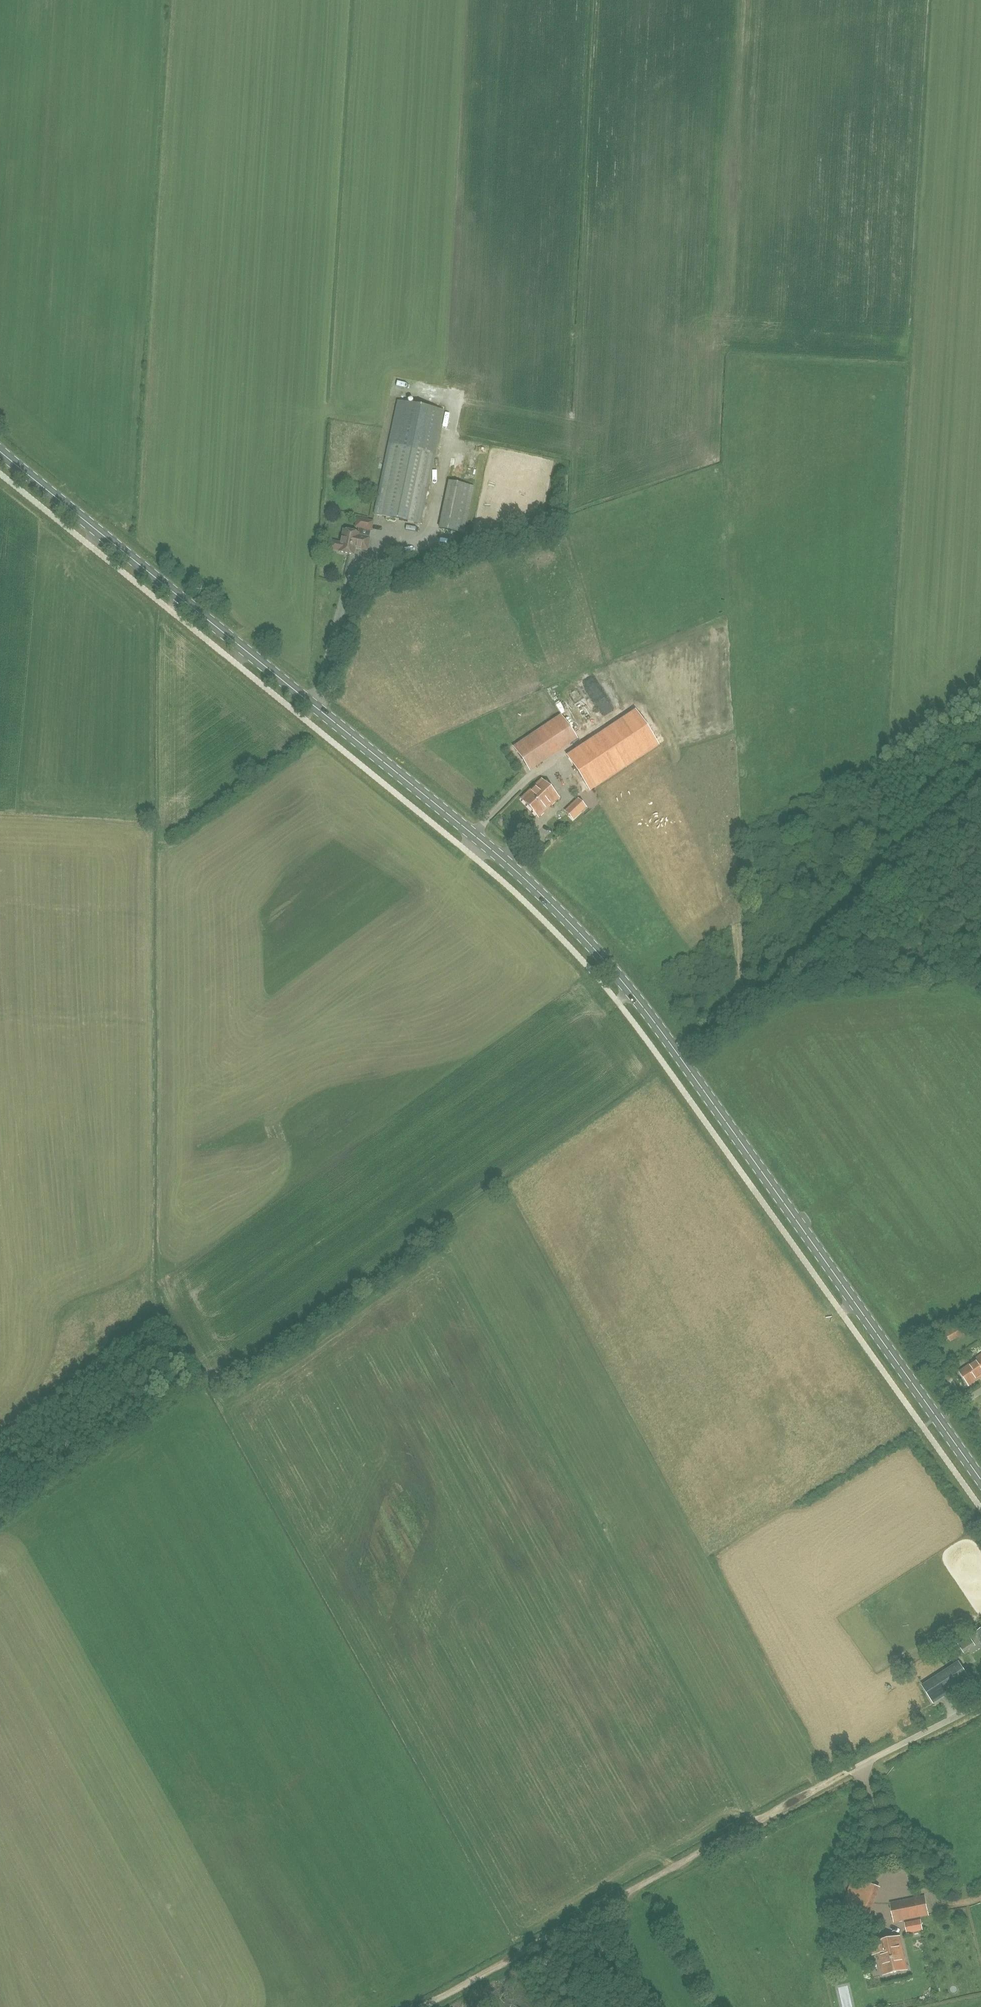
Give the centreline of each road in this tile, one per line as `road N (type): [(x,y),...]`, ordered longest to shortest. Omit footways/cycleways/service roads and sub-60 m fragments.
road 1 (secondary): [(980,1479),(645,1010),(551,904),(0,453)]
road 2 (track): [(420,2006),(844,1774)]
road 3 (unclassified): [(844,1774),(980,1704)]

